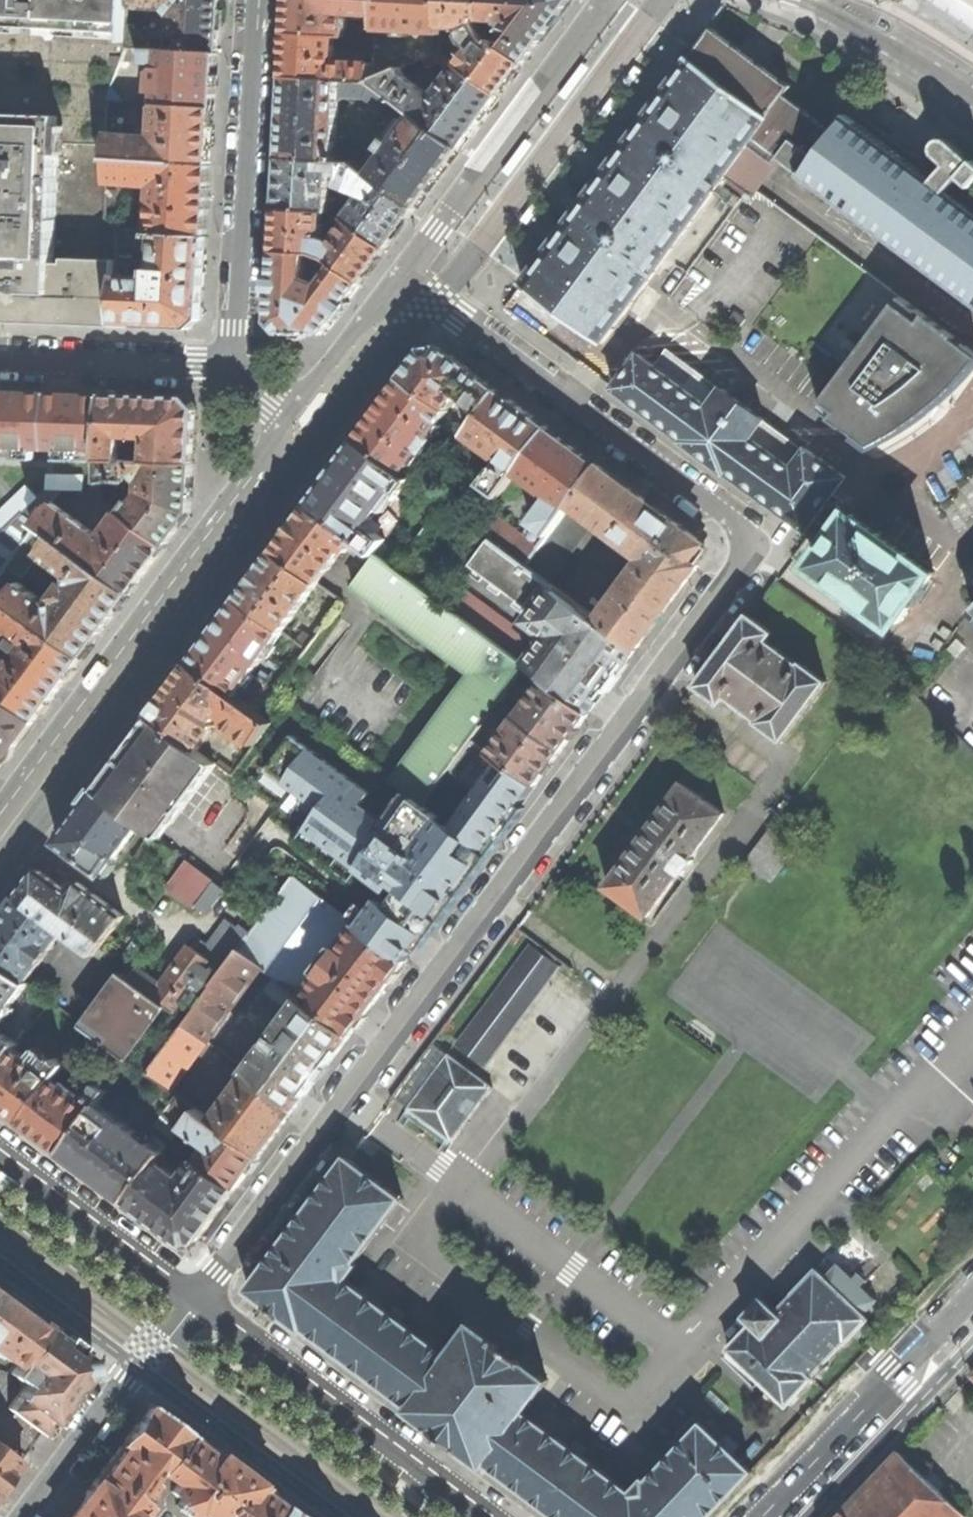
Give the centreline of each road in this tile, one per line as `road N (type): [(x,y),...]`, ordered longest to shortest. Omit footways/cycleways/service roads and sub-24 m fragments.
road 1 (residential): [(195,1296),(759,542)]
road 2 (tertiary): [(295,417),(0,811)]
road 3 (unclassified): [(759,542),(402,274)]
road 4 (residential): [(234,371),(259,0)]
road 5 (secondary): [(195,1296),(485,1516)]
road 6 (tertiary): [(606,0),(402,274)]
road 7 (secondary): [(764,1516),(972,1299)]
road 8 (secondary): [(0,1152),(195,1296)]
road 9 (residential): [(0,358),(234,371)]
road 10 (residential): [(158,1350),(29,1516)]
road 11 (unclassified): [(972,97),(800,0)]
road 12 (tertiary): [(402,274),(295,417)]

